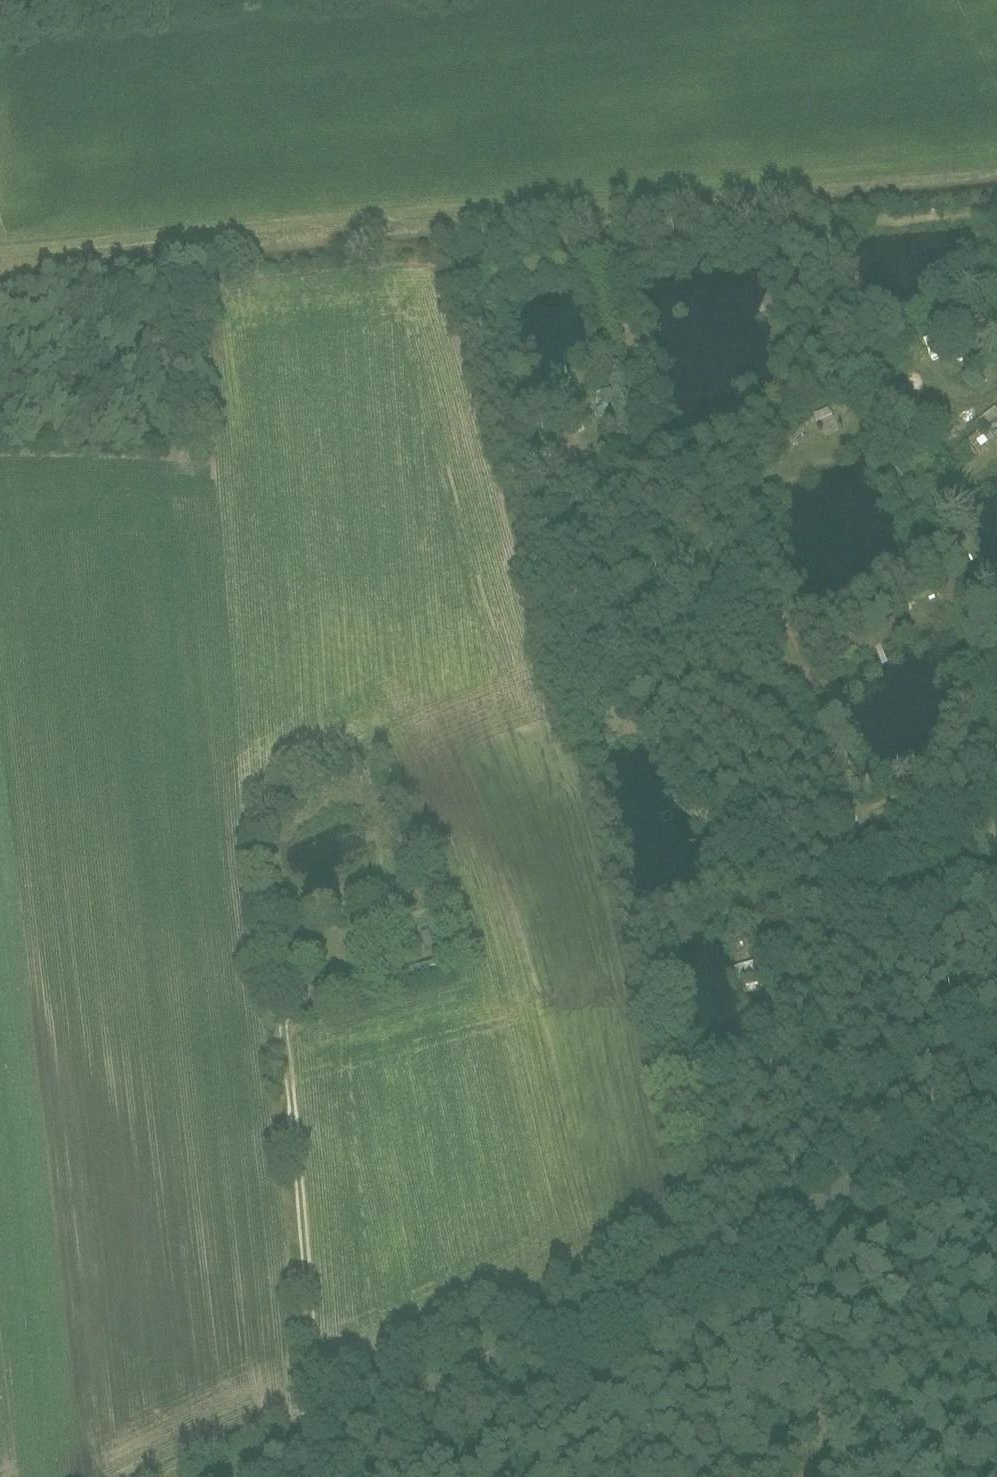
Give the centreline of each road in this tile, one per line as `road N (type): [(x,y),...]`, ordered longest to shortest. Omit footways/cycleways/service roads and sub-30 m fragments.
road 1 (track): [(996,170),(0,269)]
road 2 (track): [(996,1118),(245,1476)]

